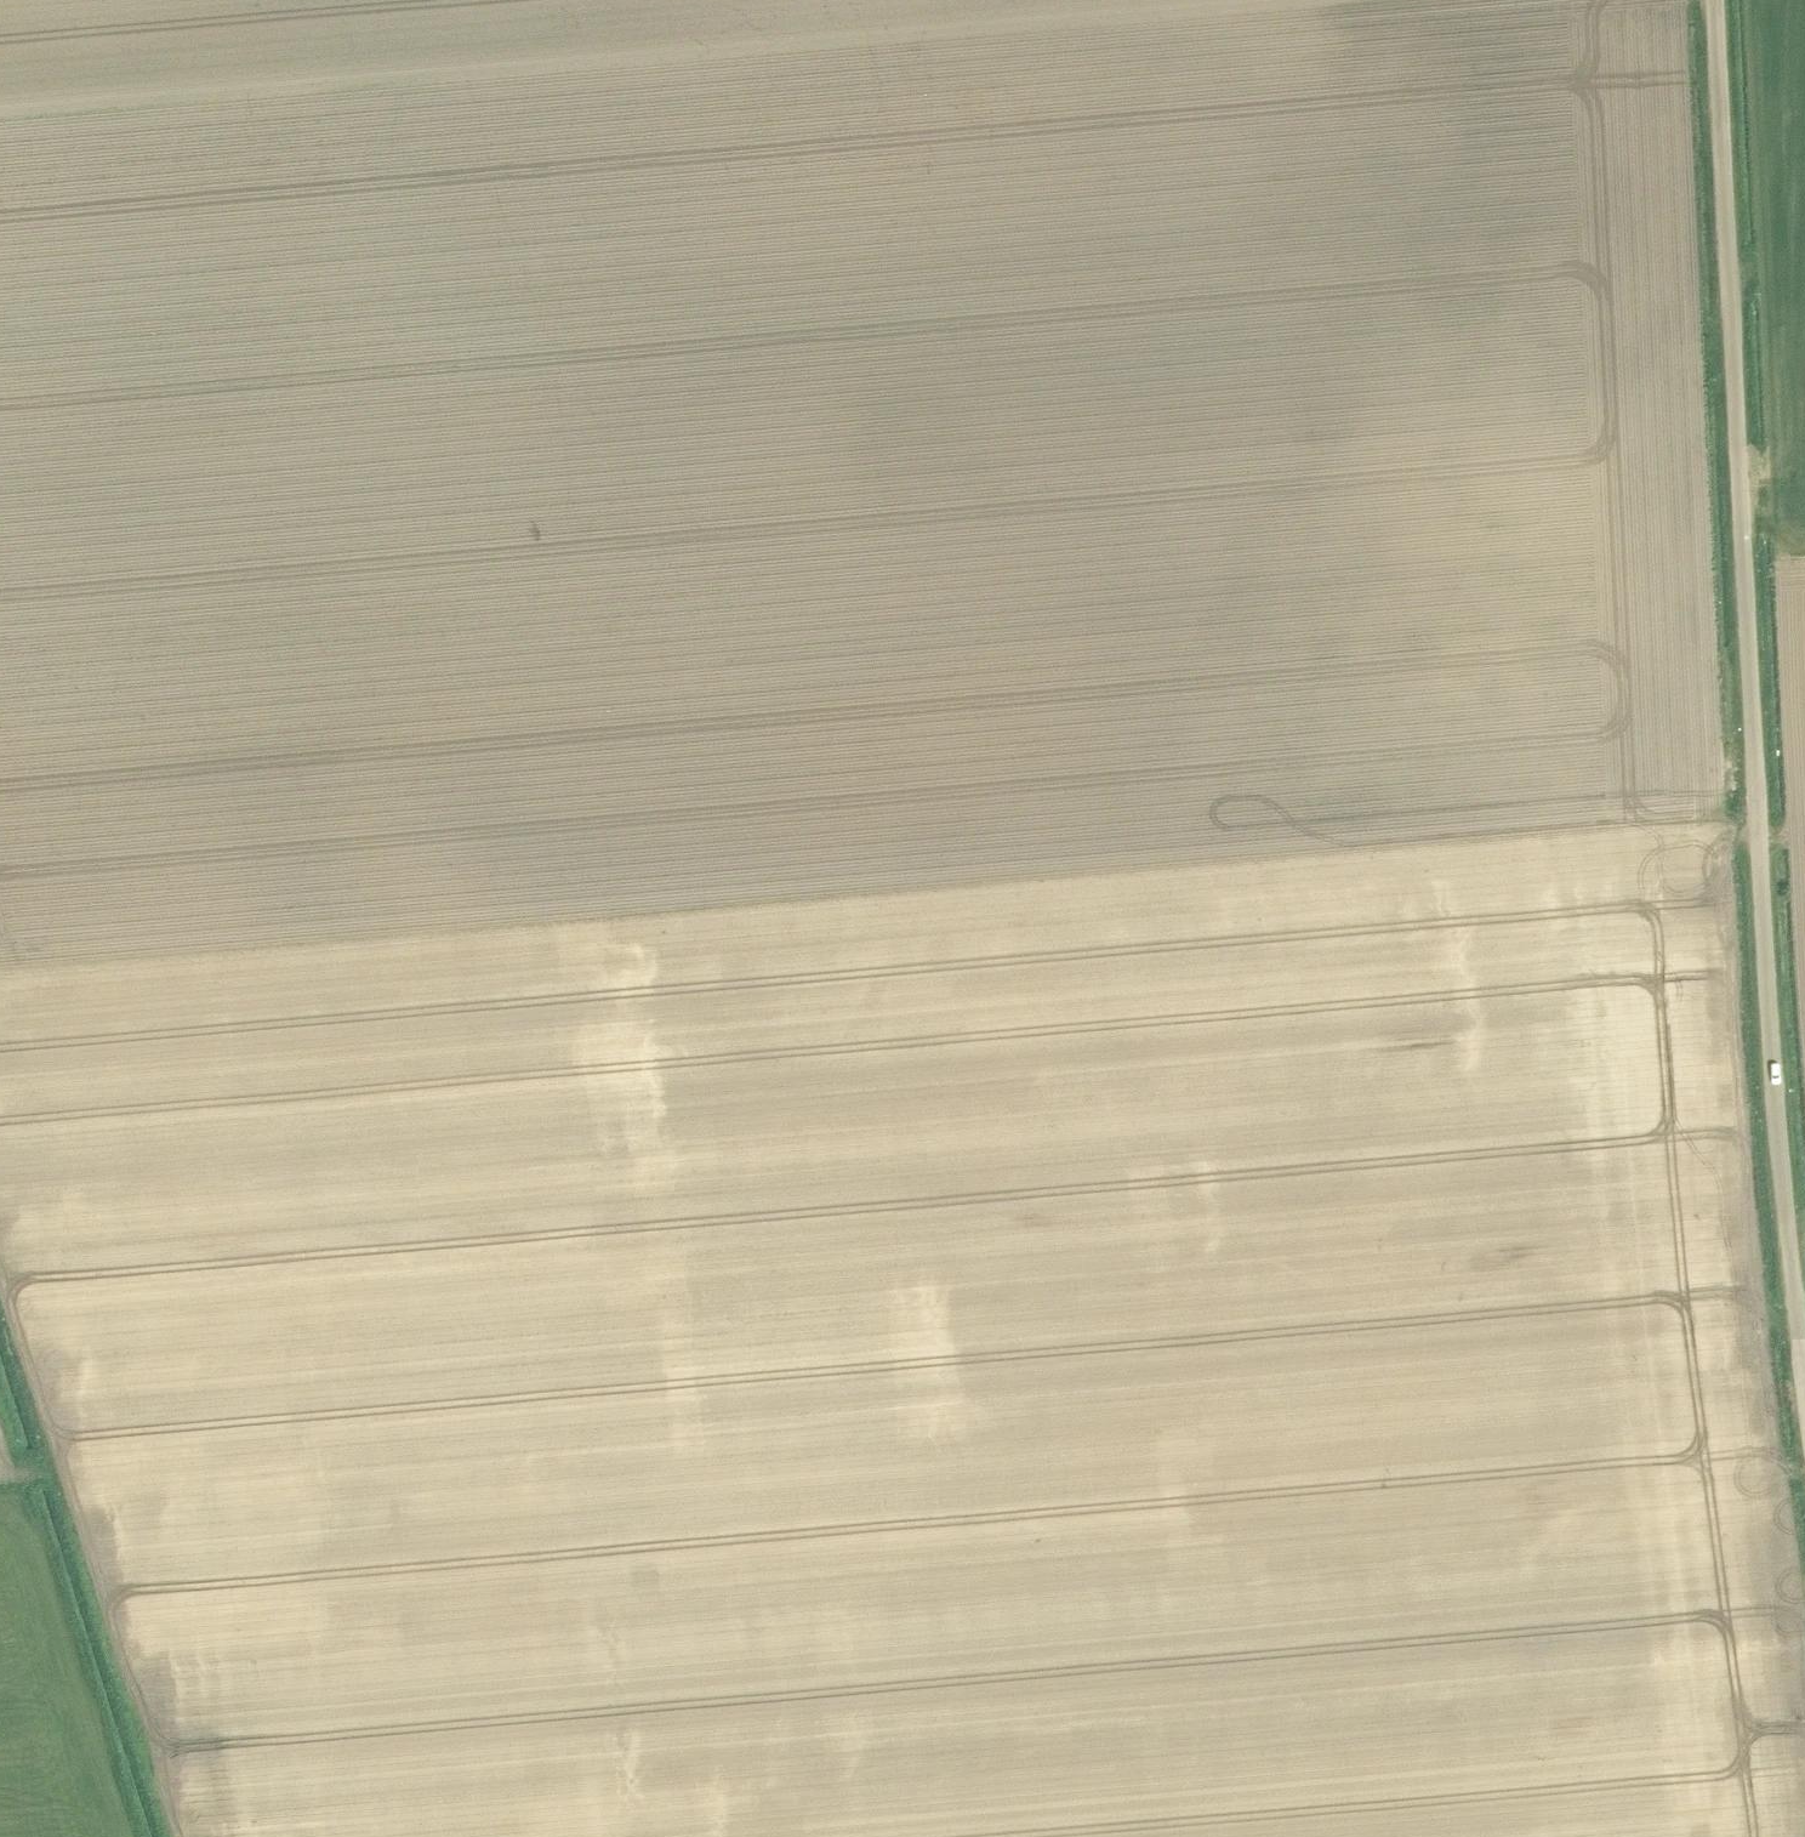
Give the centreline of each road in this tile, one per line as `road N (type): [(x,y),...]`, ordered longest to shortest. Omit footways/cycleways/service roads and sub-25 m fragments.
road 1 (unclassified): [(1804,1388),(1768,1039),(1714,0)]

